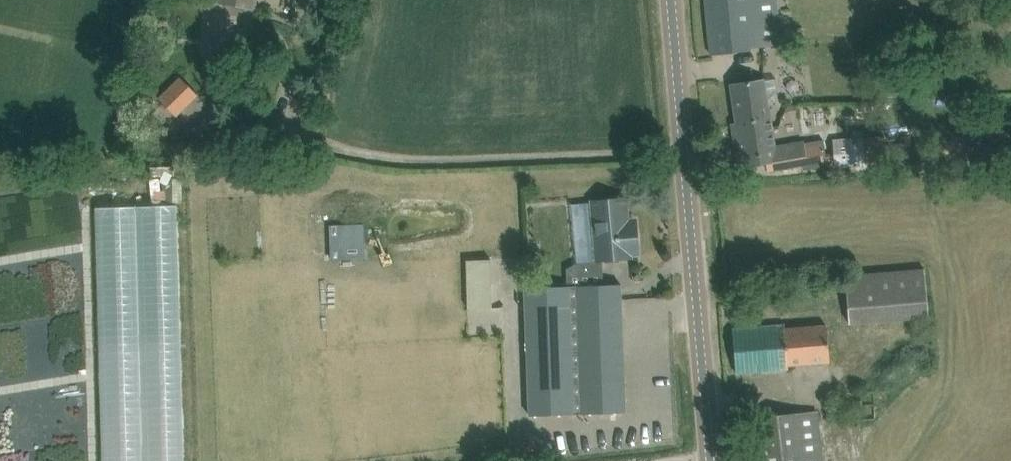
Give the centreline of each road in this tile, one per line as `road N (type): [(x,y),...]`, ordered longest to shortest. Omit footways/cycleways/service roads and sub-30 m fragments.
road 1 (tertiary): [(707,460),(671,0)]

